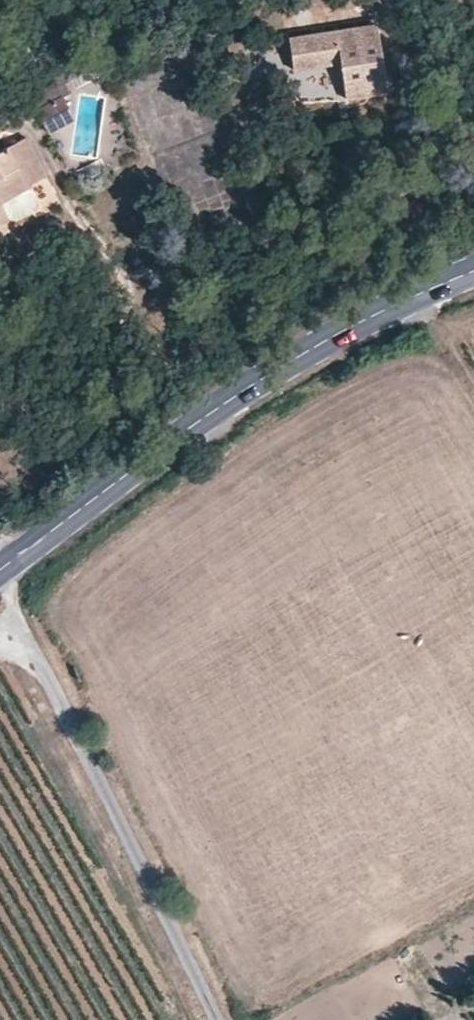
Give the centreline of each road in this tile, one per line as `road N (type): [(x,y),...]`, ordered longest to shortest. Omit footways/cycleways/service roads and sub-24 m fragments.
road 1 (primary): [(3,565),(279,366),(473,269)]
road 2 (track): [(217,1019),(32,653)]

